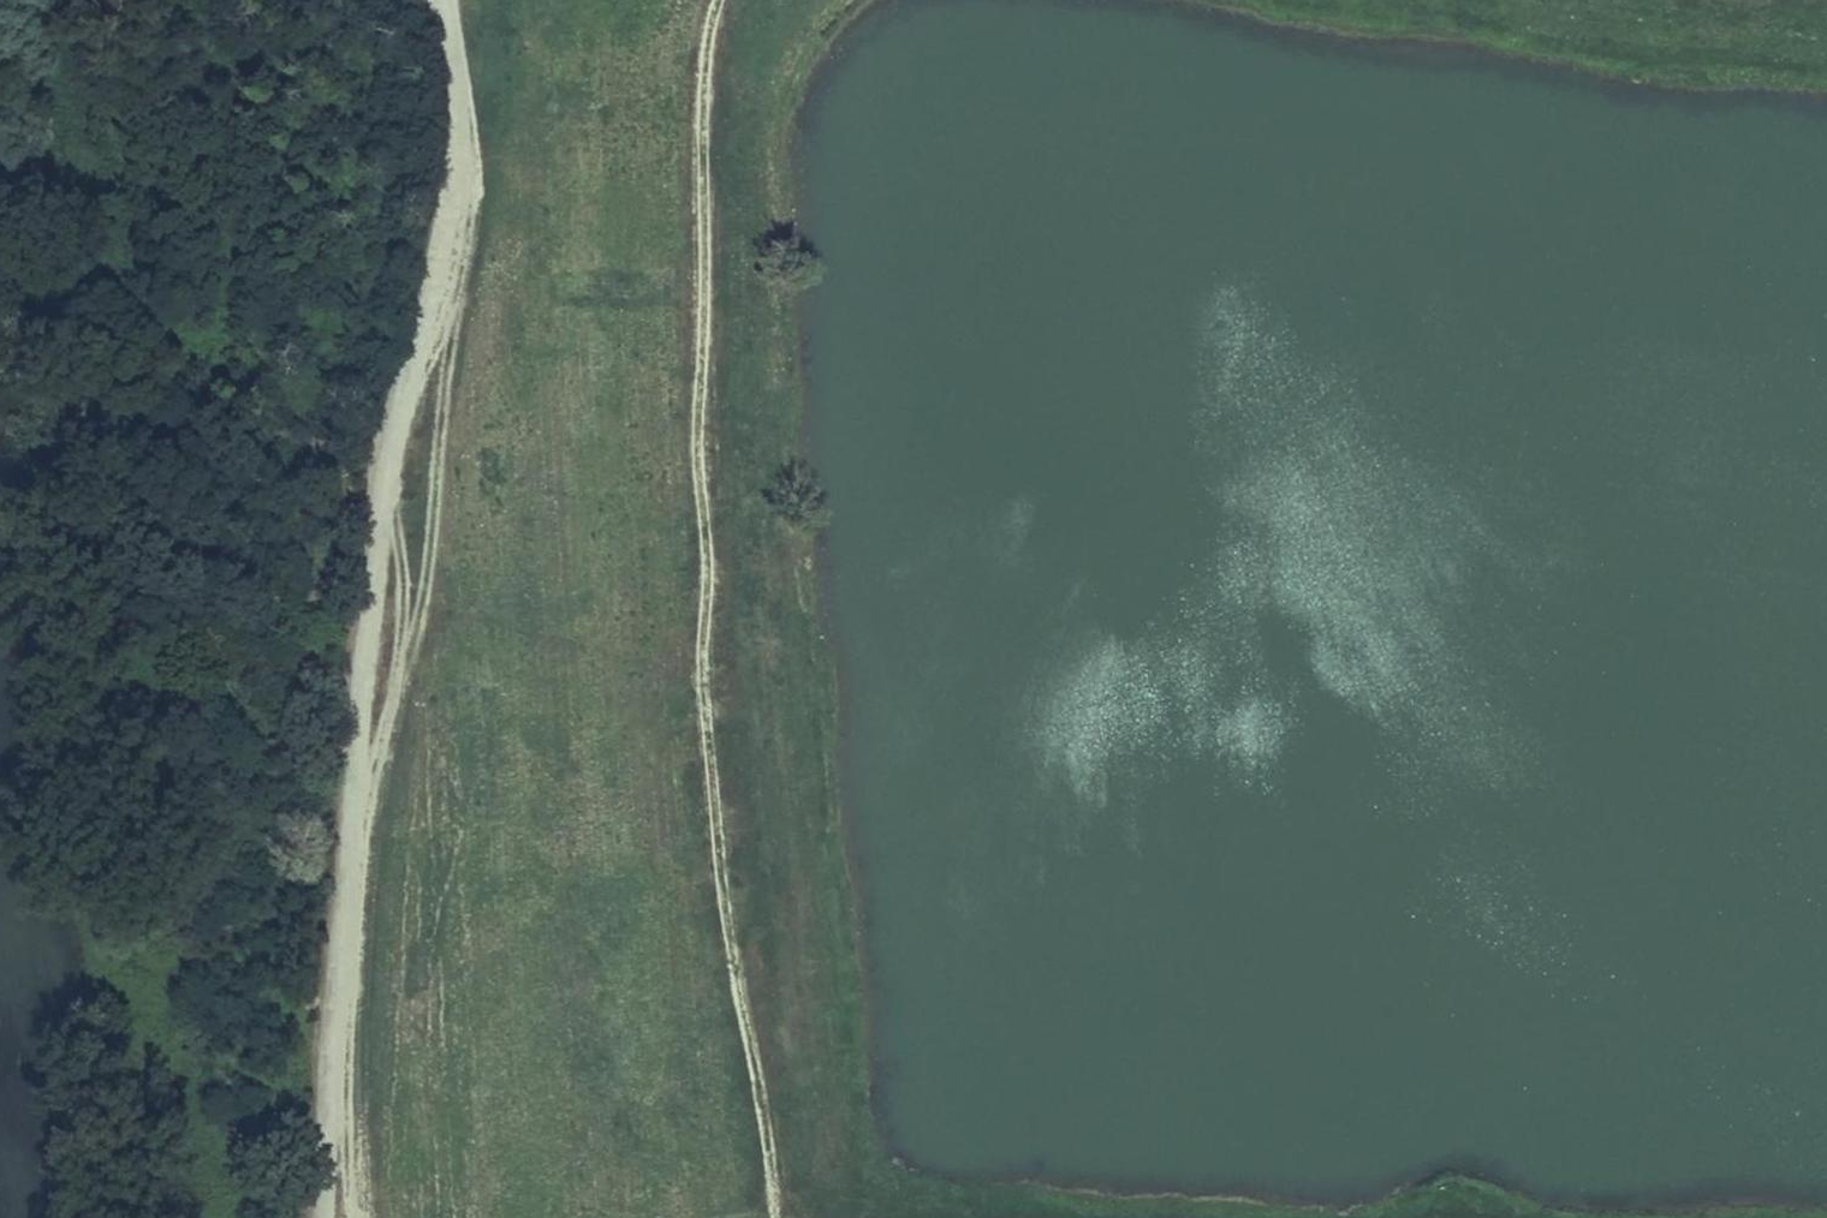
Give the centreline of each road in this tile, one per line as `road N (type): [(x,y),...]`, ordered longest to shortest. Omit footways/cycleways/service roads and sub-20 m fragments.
road 1 (track): [(325,1217),(323,1112),(345,739),(394,411),(439,244),(456,115),(446,0)]
road 2 (track): [(776,1217),(732,859),(714,524),(703,228),(707,42),(721,0)]

